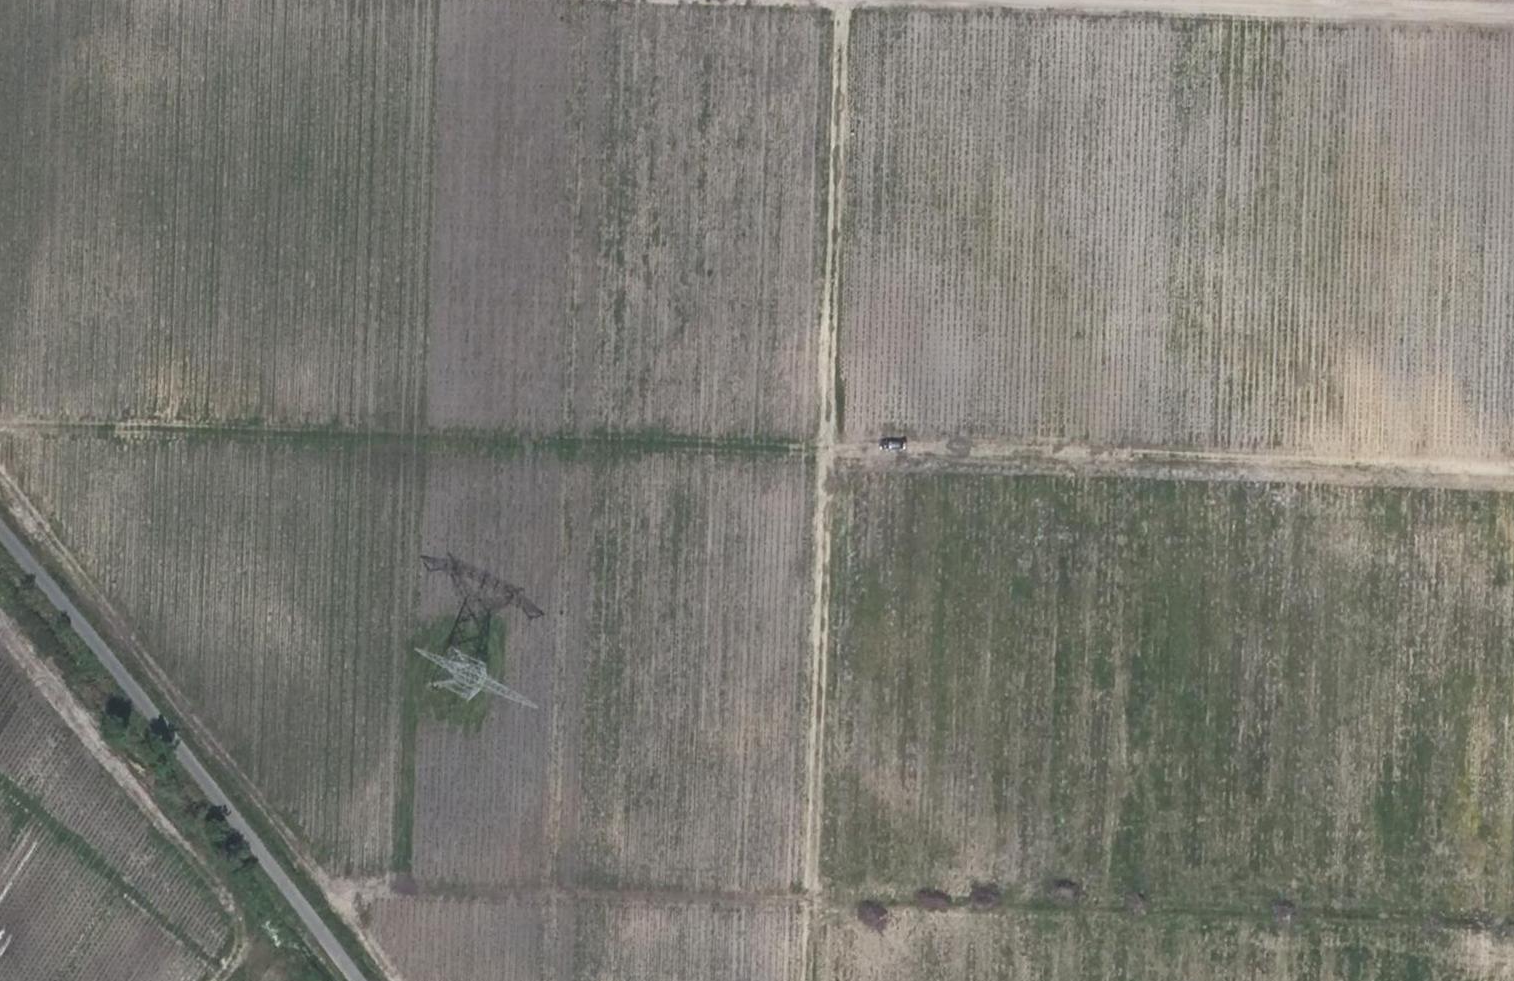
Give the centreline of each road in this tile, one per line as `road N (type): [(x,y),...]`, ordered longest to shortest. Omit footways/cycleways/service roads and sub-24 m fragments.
road 1 (unclassified): [(0,522),(351,980)]
road 2 (track): [(1161,0),(1513,12)]

